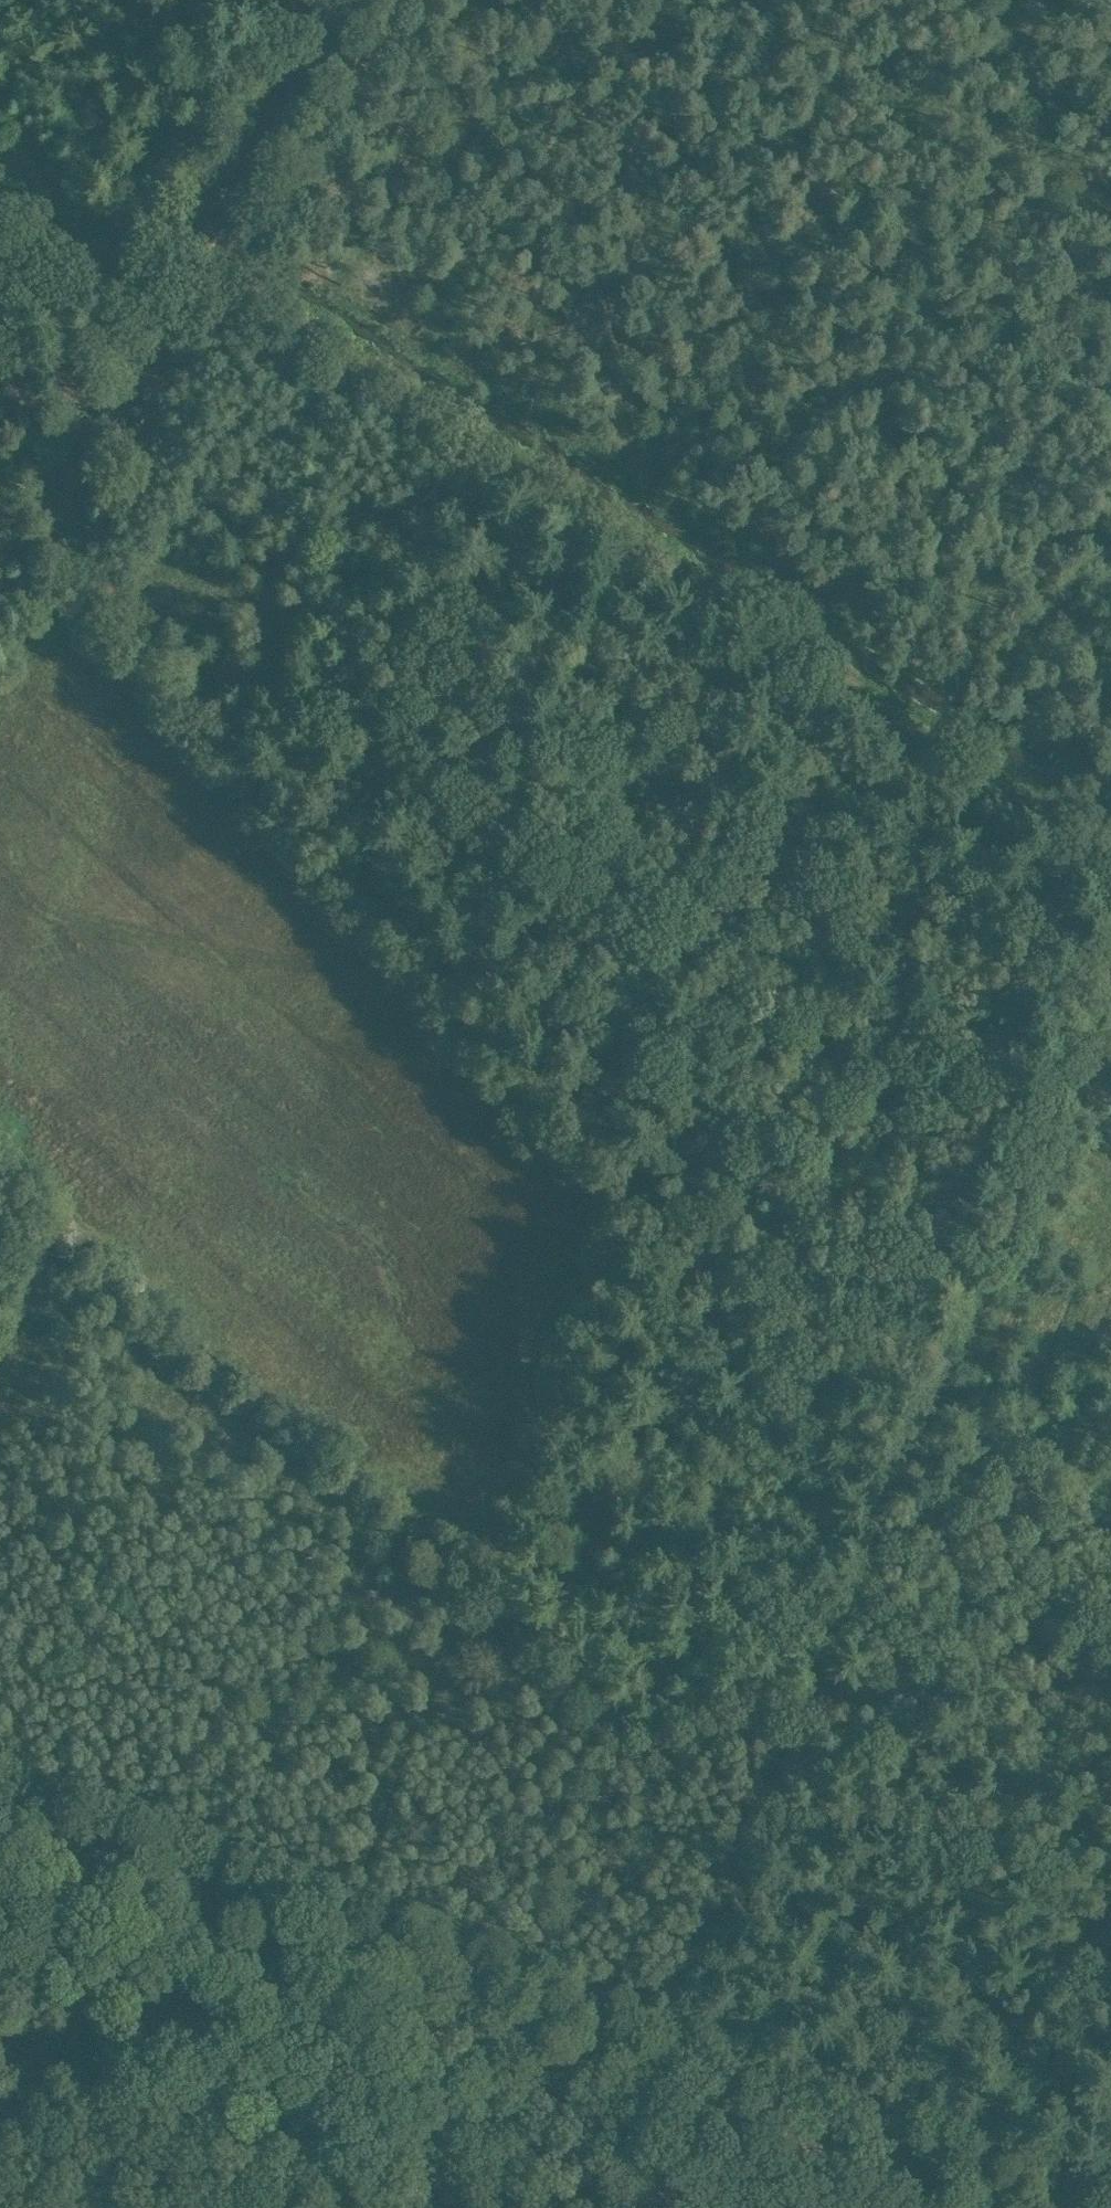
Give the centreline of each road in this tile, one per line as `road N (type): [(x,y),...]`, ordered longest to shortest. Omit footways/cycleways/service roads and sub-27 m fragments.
road 1 (track): [(321,0),(189,259),(1110,844)]
road 2 (track): [(1110,870),(667,2063)]
road 3 (track): [(667,2063),(0,1821)]
road 4 (track): [(667,2063),(1067,2207)]
road 5 (track): [(605,2207),(667,2063)]

